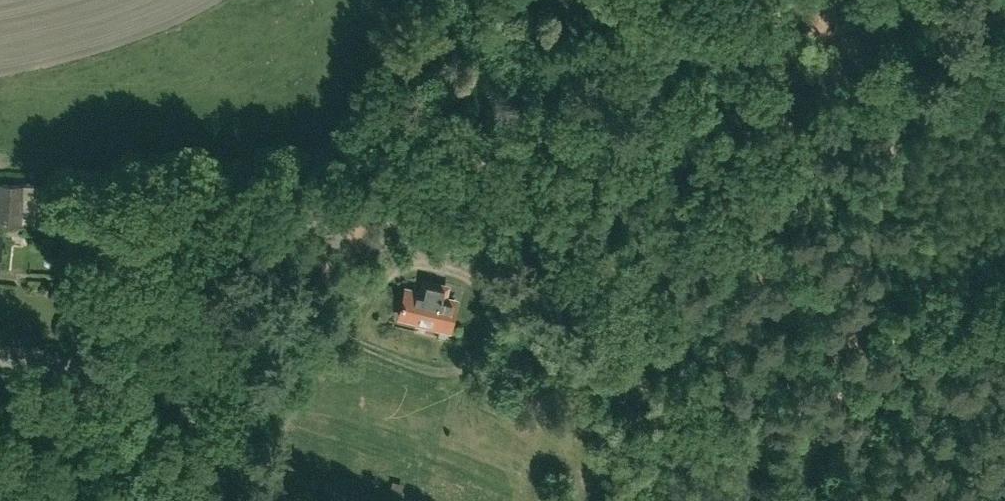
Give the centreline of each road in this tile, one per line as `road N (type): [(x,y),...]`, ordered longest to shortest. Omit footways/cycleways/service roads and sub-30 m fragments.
road 1 (track): [(974,24),(925,78),(890,167),(839,439),(809,486)]
road 2 (tertiary): [(117,500),(109,442),(90,399),(58,374),(0,362)]

